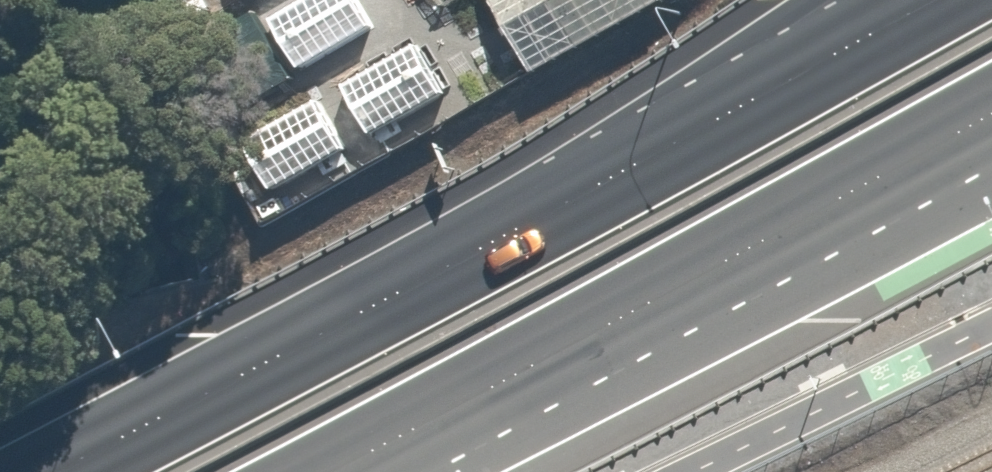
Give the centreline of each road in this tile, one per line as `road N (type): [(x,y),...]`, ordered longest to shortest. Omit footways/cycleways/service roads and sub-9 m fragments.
road 1 (trunk): [(50,471),(891,0)]
road 2 (trunk): [(980,137),(398,471)]

